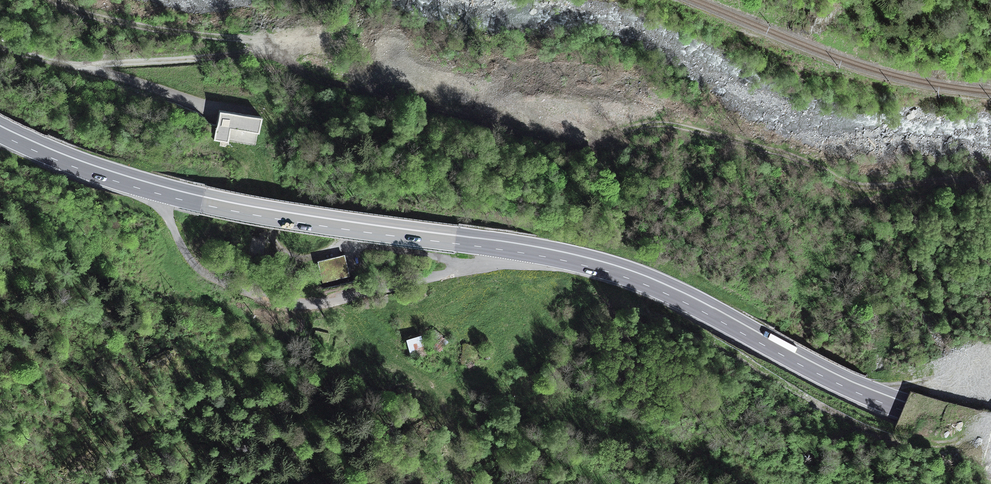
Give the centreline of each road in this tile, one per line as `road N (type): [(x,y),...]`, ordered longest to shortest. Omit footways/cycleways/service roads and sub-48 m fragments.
road 1 (primary): [(0,129),(98,171),(202,200),(604,267),(695,303),(875,396),(990,431)]
road 2 (track): [(260,48),(310,76),(567,151),(666,123),(720,134),(866,188),(990,181)]
road 3 (track): [(0,45),(75,69),(260,48),(257,40),(111,20),(54,0)]
road 4 (track): [(75,69),(229,109)]

